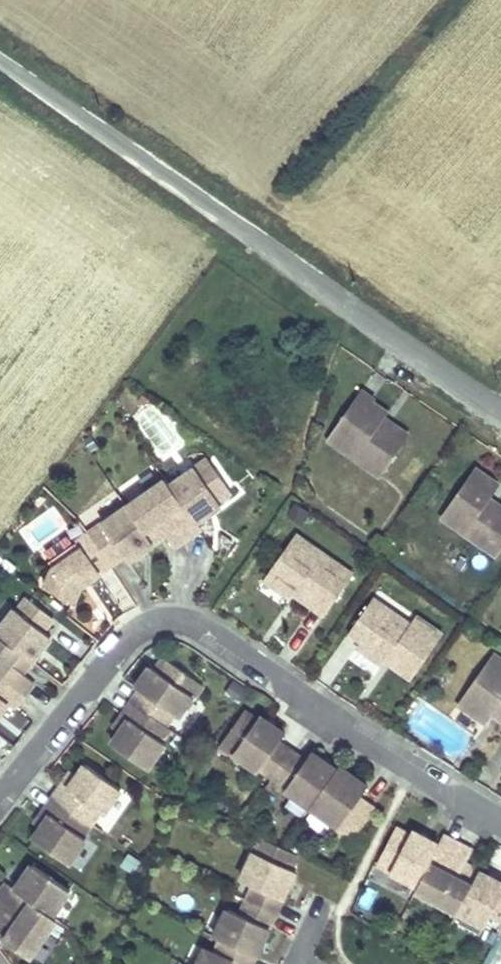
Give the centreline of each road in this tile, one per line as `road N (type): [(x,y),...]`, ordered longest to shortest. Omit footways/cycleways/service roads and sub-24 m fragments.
road 1 (residential): [(0,799),(124,641),(147,624),(176,620),(200,626),(410,772),(500,821)]
road 2 (unclassified): [(500,417),(0,67)]

